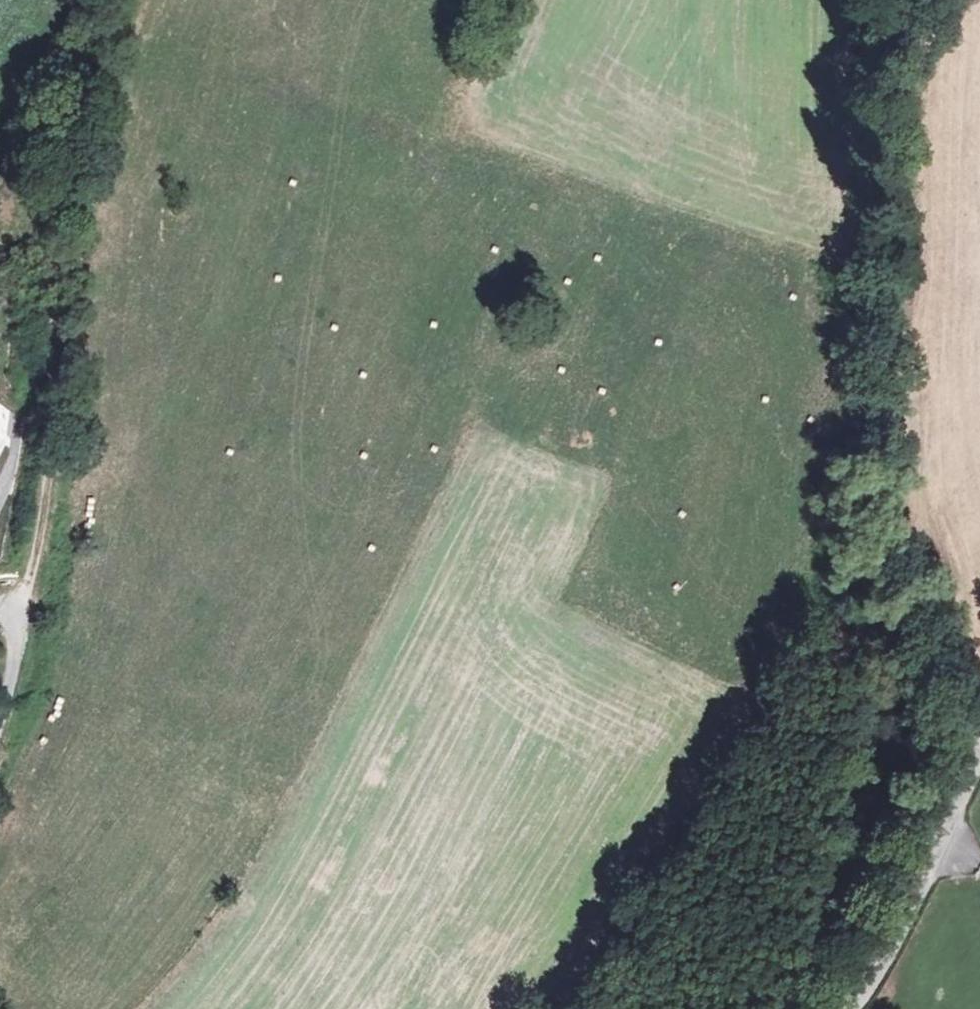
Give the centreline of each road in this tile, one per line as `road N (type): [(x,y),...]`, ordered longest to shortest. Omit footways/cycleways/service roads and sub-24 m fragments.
road 1 (track): [(22,595),(49,460),(51,257),(66,160),(118,0)]
road 2 (unclassified): [(979,747),(894,931),(847,1008)]
road 3 (unclassified): [(22,595),(0,719)]

